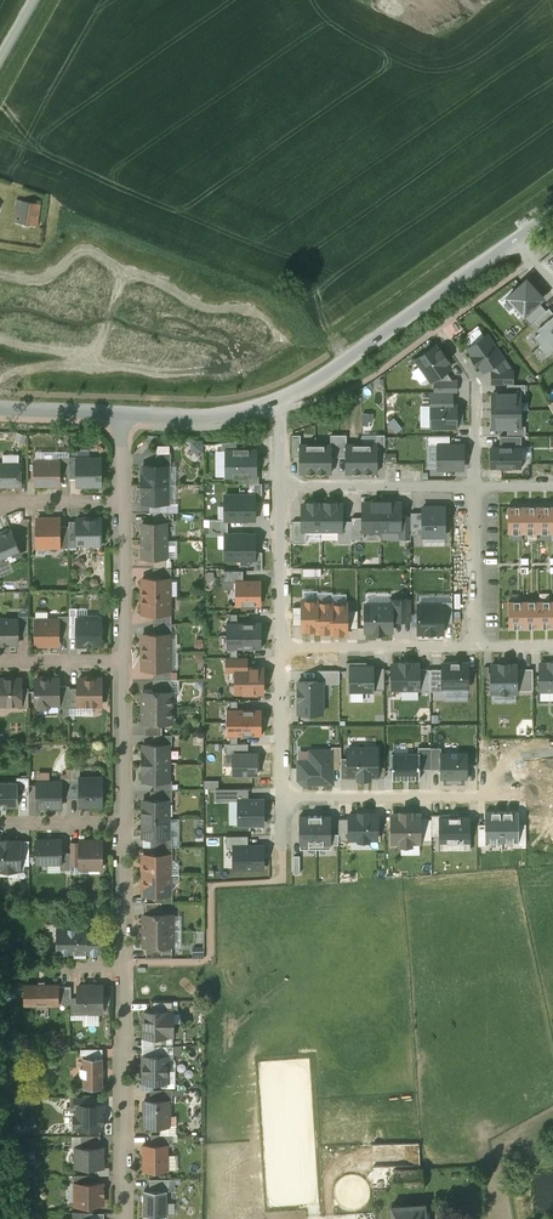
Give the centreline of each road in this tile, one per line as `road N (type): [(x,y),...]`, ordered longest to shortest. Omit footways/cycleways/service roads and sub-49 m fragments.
road 1 (residential): [(511,243),(279,398)]
road 2 (residential): [(124,968),(123,1218)]
road 3 (residential): [(281,778),(304,794),(480,797),(506,772)]
road 4 (residential): [(282,488),(476,486)]
road 5 (residential): [(283,650),(476,646)]
road 6 (residential): [(282,488),(283,650)]
road 7 (residential): [(123,661),(123,823)]
road 8 (residential): [(476,486),(474,381),(443,334)]
road 9 (residential): [(476,646),(476,486)]
road 10 (residential): [(122,502),(123,661)]
road 11 (residential): [(279,398),(203,415),(122,412)]
road 12 (residential): [(123,823),(124,968)]
road 13 (residential): [(283,650),(281,778)]
road 14 (residential): [(0,662),(123,661)]
road 15 (residential): [(123,823),(0,824)]
road 16 (residential): [(122,412),(0,407)]
road 17 (residential): [(122,502),(0,504)]

